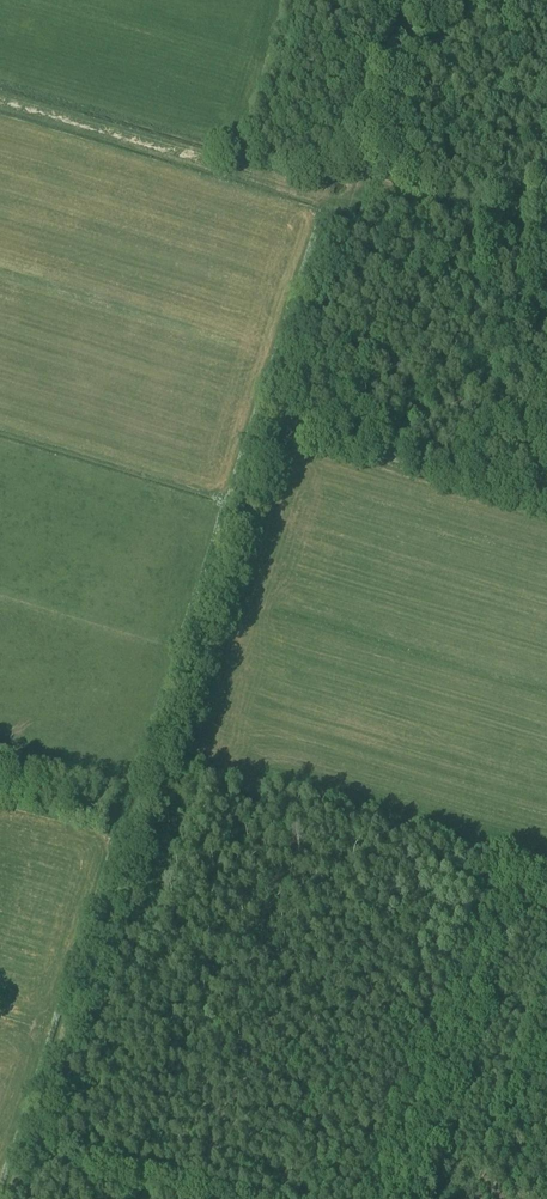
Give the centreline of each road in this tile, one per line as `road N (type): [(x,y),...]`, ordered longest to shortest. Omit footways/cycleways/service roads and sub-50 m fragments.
road 1 (track): [(202,650),(33,1157)]
road 2 (track): [(346,206),(0,102)]
road 3 (track): [(276,419),(546,503)]
road 4 (track): [(276,419),(202,650)]
road 5 (track): [(177,1198),(33,1157)]

